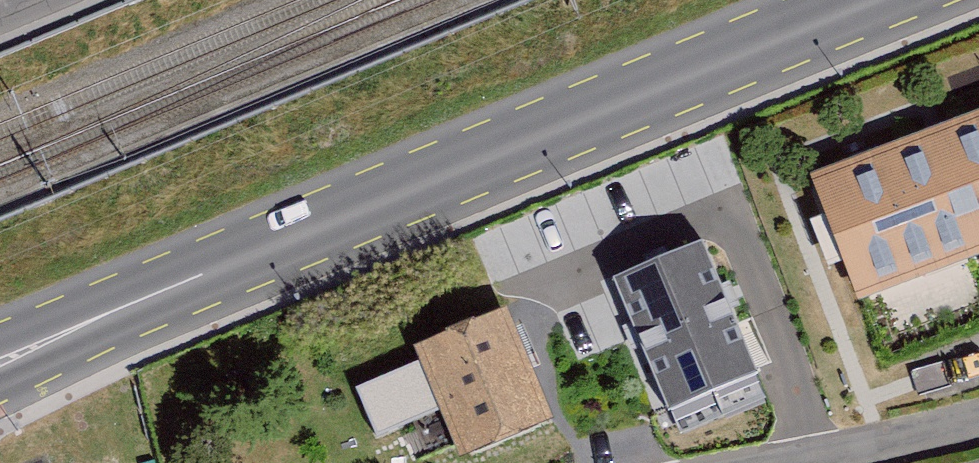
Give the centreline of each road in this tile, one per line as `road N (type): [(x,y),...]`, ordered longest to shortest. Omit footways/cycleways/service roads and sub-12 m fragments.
road 1 (primary): [(0,363),(892,0)]
road 2 (residential): [(746,462),(978,430)]
road 3 (residential): [(145,0),(0,62)]

